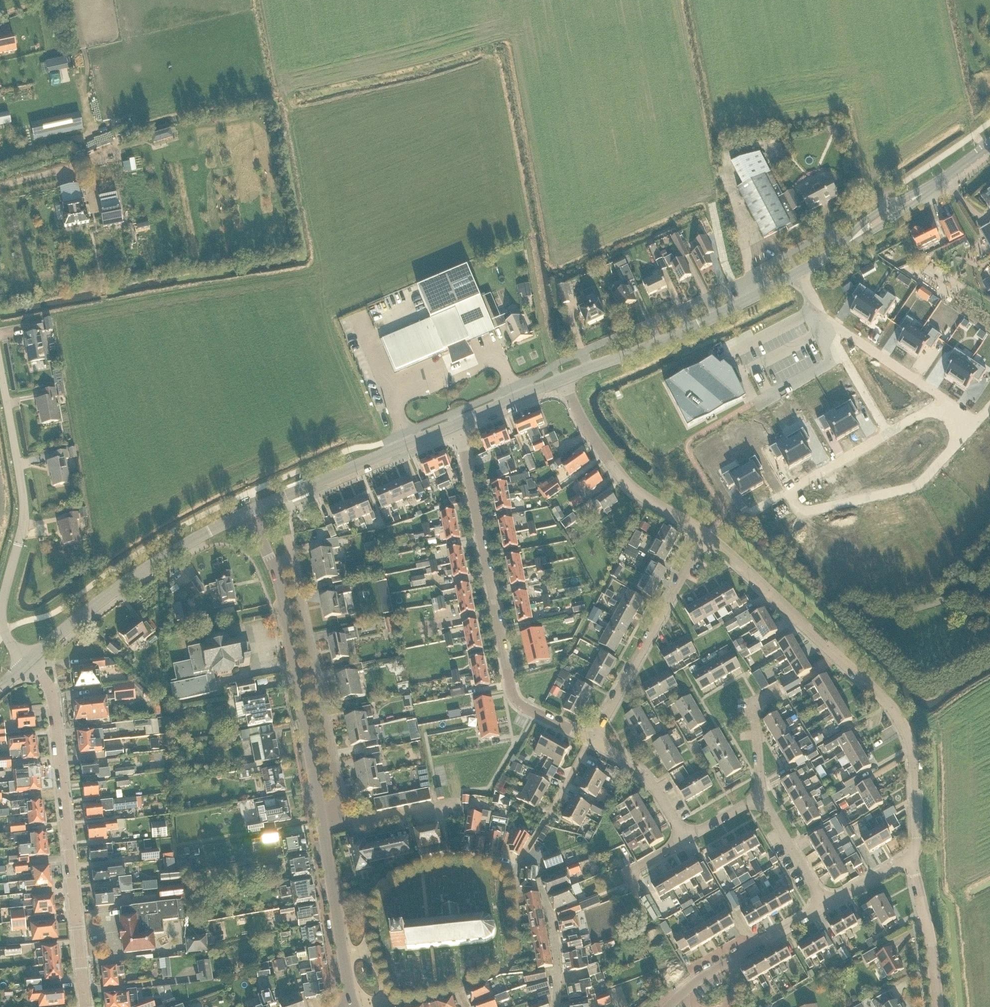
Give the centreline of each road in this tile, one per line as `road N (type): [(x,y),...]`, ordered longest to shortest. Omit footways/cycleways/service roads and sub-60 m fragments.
road 1 (unclassified): [(913,857),(915,764),(899,718),(706,537)]
road 2 (residential): [(593,740),(522,708),(511,695),(458,423)]
road 3 (unclassified): [(86,1006),(52,698),(26,664)]
road 4 (track): [(554,365),(488,48)]
road 5 (unclassified): [(26,664),(2,620),(24,504),(0,369)]
road 6 (primary): [(560,380),(706,322),(832,252)]
road 7 (primary): [(26,664),(121,586),(248,512)]
road 8 (residential): [(345,826),(292,562)]
road 9 (secondary): [(323,830),(274,569)]
road 10 (residential): [(593,740),(706,537)]
road 11 (residential): [(974,426),(917,486),(806,513),(783,491)]
road 12 (primary): [(248,512),(458,423)]
road 13 (unclassified): [(706,537),(636,494),(593,441),(560,380)]
road 14 (unclassified): [(671,1006),(825,905)]
road 15 (residential): [(937,399),(783,491)]
road 16 (residential): [(940,1006),(913,857)]
road 17 (residential): [(817,323),(830,322),(937,399)]
road 18 (residential): [(557,1006),(560,977),(549,912),(541,890),(517,896)]
road 19 (residential): [(685,839),(661,796),(593,740)]
road 20 (residential): [(526,855),(593,740)]
road 21 (residential): [(459,990),(516,961),(517,896)]
road 22 (primary): [(938,183),(870,218),(832,252)]
road 23 (residential): [(825,905),(761,795)]
road 24 (primary): [(832,252),(938,183)]
road 25 (residential): [(517,896),(502,870),(481,857),(449,854),(417,862)]

